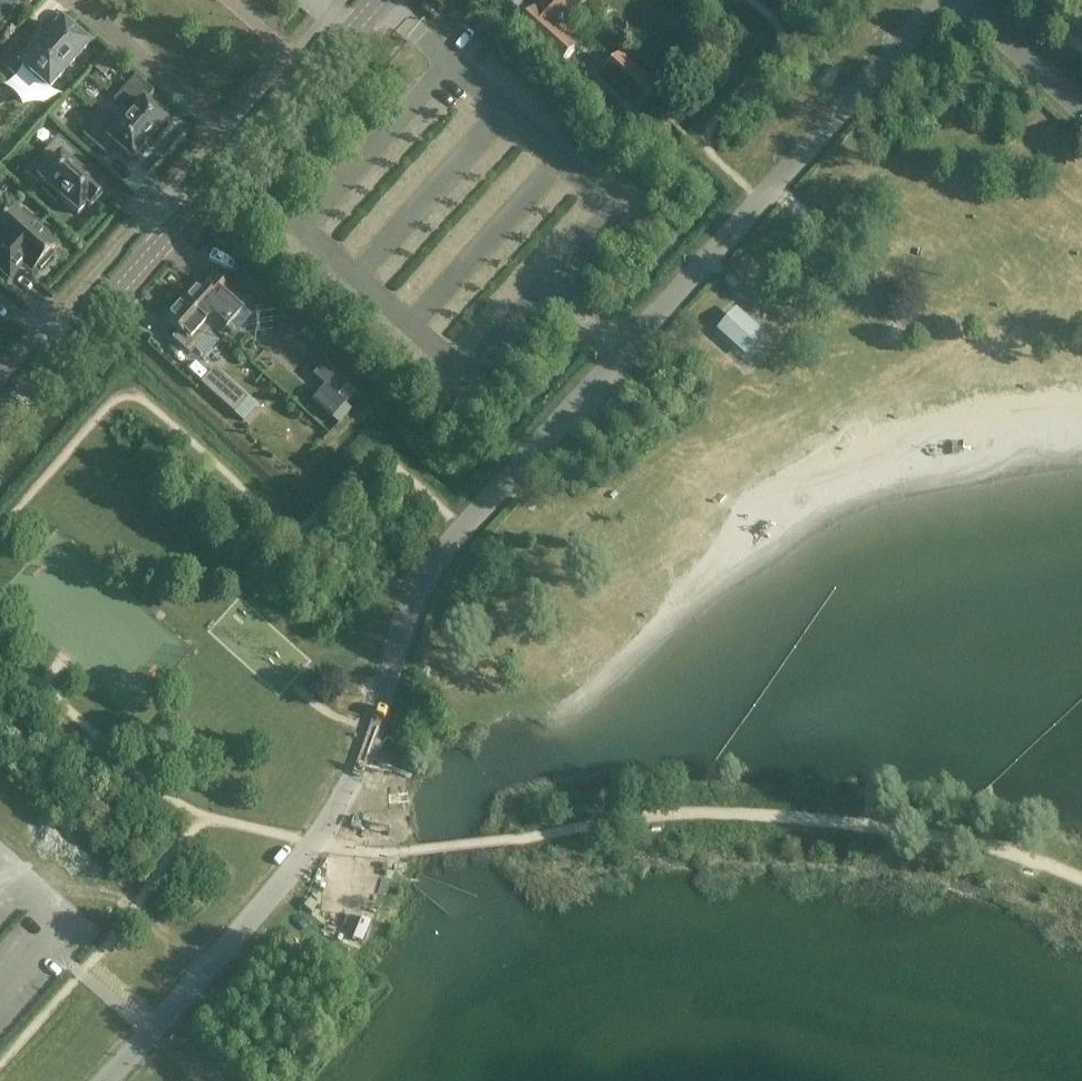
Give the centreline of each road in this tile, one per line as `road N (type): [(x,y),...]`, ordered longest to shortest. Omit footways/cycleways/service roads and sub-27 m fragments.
road 1 (tertiary): [(2,418),(243,151)]
road 2 (residential): [(89,0),(243,151)]
road 3 (tertiary): [(243,151),(379,0)]

